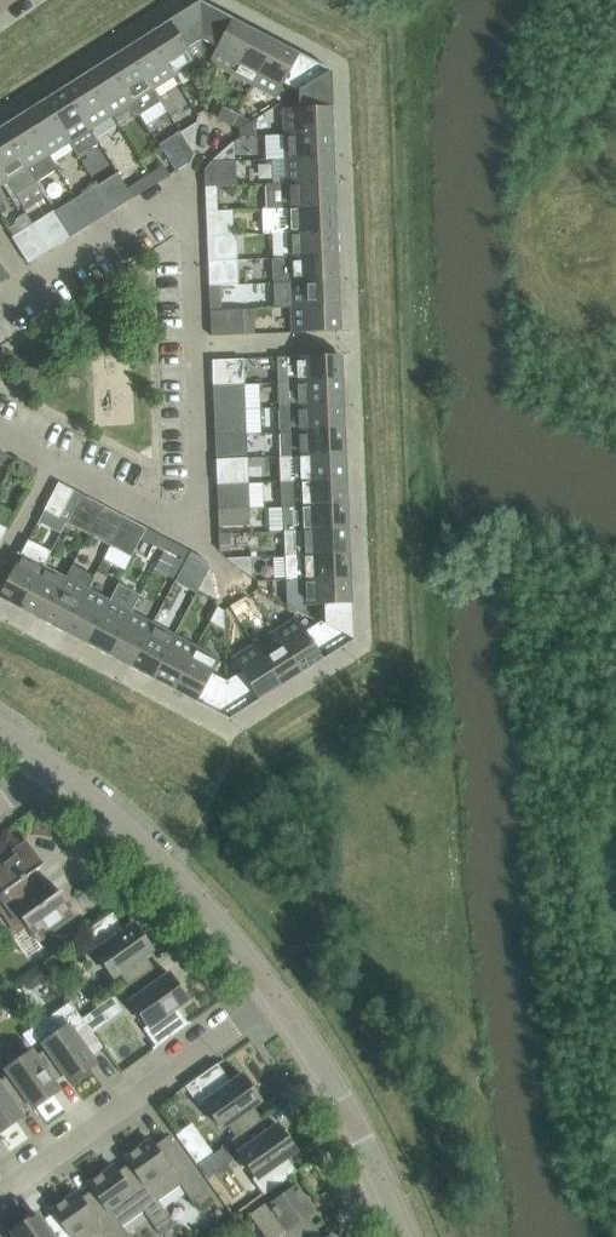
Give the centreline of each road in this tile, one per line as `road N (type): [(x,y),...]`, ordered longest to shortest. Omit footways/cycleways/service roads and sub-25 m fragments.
road 1 (residential): [(56,465),(164,521),(194,519),(202,490),(192,235),(180,212),(147,211),(27,284)]
road 2 (residential): [(0,1192),(275,997)]
road 3 (residential): [(275,997),(174,882),(47,770)]
road 4 (residential): [(406,1236),(352,1115),(275,997)]
road 5 (residential): [(0,573),(56,465)]

